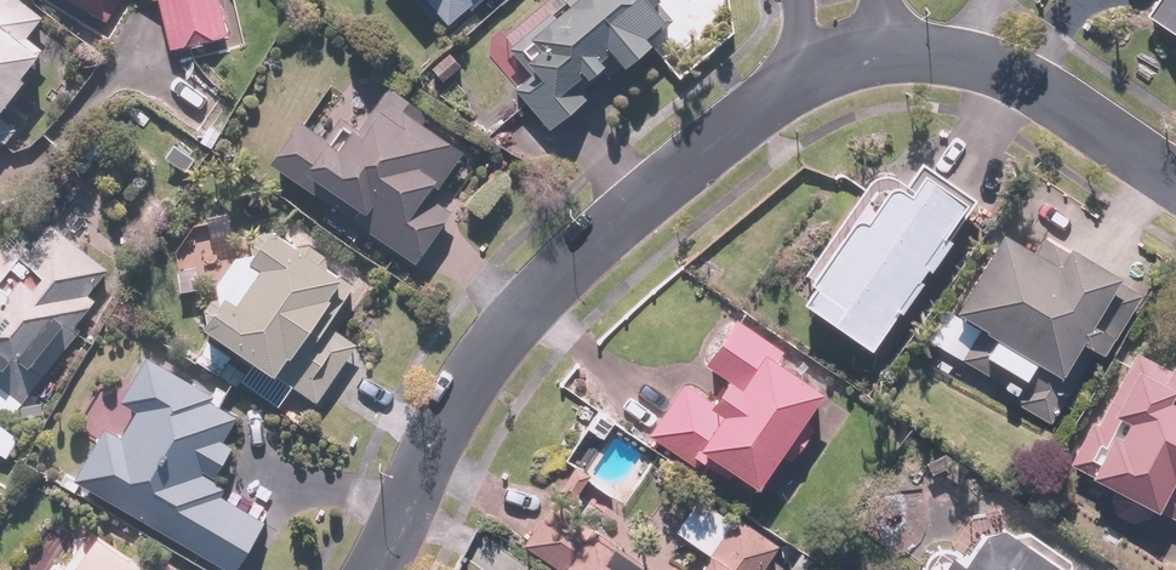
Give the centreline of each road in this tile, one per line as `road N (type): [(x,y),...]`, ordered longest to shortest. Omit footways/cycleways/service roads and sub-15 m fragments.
road 1 (residential): [(800,76),(560,271),(483,357),(378,569)]
road 2 (residential): [(884,52),(1047,76),(1175,169)]

